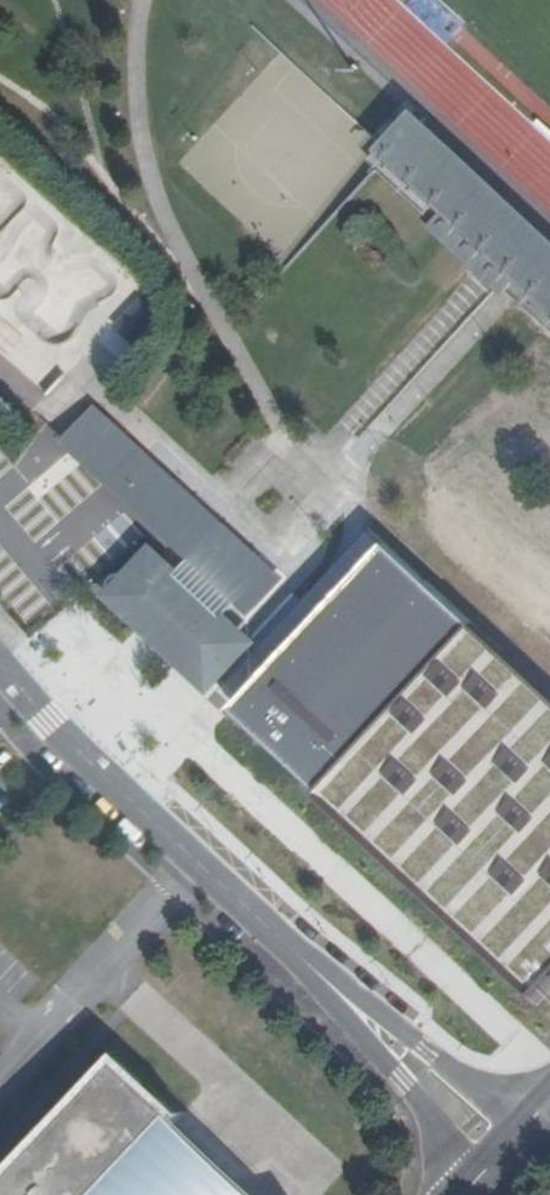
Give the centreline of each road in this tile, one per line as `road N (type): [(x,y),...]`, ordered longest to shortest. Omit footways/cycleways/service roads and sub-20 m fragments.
road 1 (unclassified): [(509,1153),(47,724),(0,669)]

